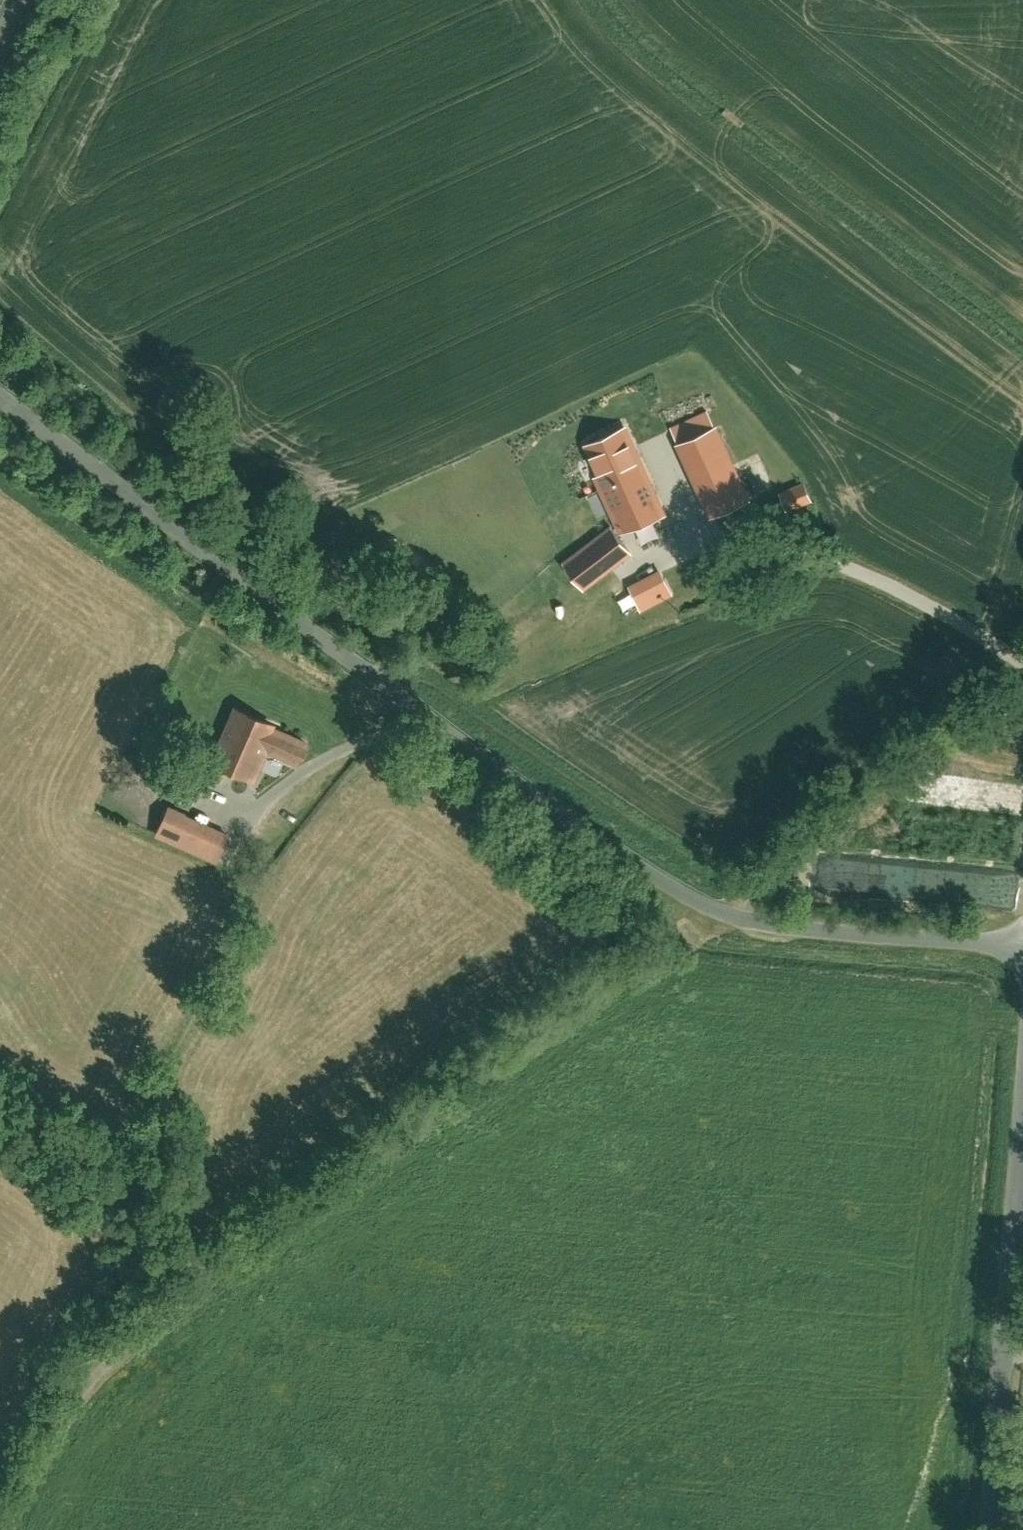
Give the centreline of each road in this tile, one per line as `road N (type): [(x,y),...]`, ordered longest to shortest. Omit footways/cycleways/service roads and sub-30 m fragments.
road 1 (unclassified): [(1022,947),(797,934),(724,918),(652,882),(227,579),(0,398)]
road 2 (residential): [(990,1529),(1022,1142)]
road 3 (unclassified): [(0,1528),(89,1379),(194,1291)]

